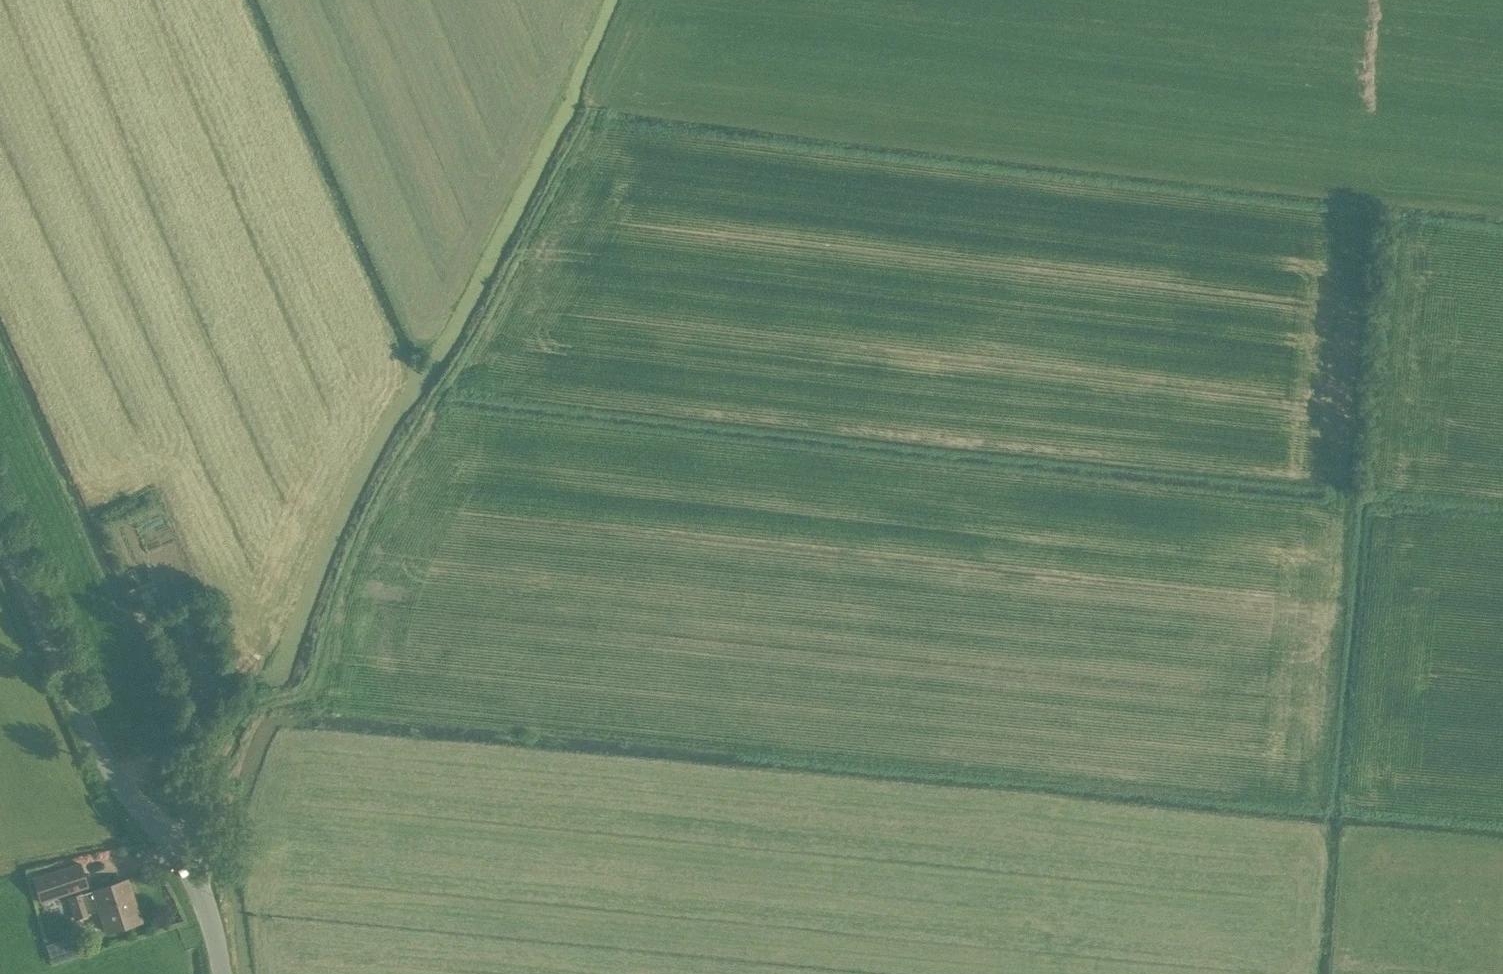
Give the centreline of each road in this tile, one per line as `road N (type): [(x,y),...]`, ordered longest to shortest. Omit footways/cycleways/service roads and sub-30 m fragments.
road 1 (unclassified): [(223,973),(192,877),(93,740),(0,532)]

